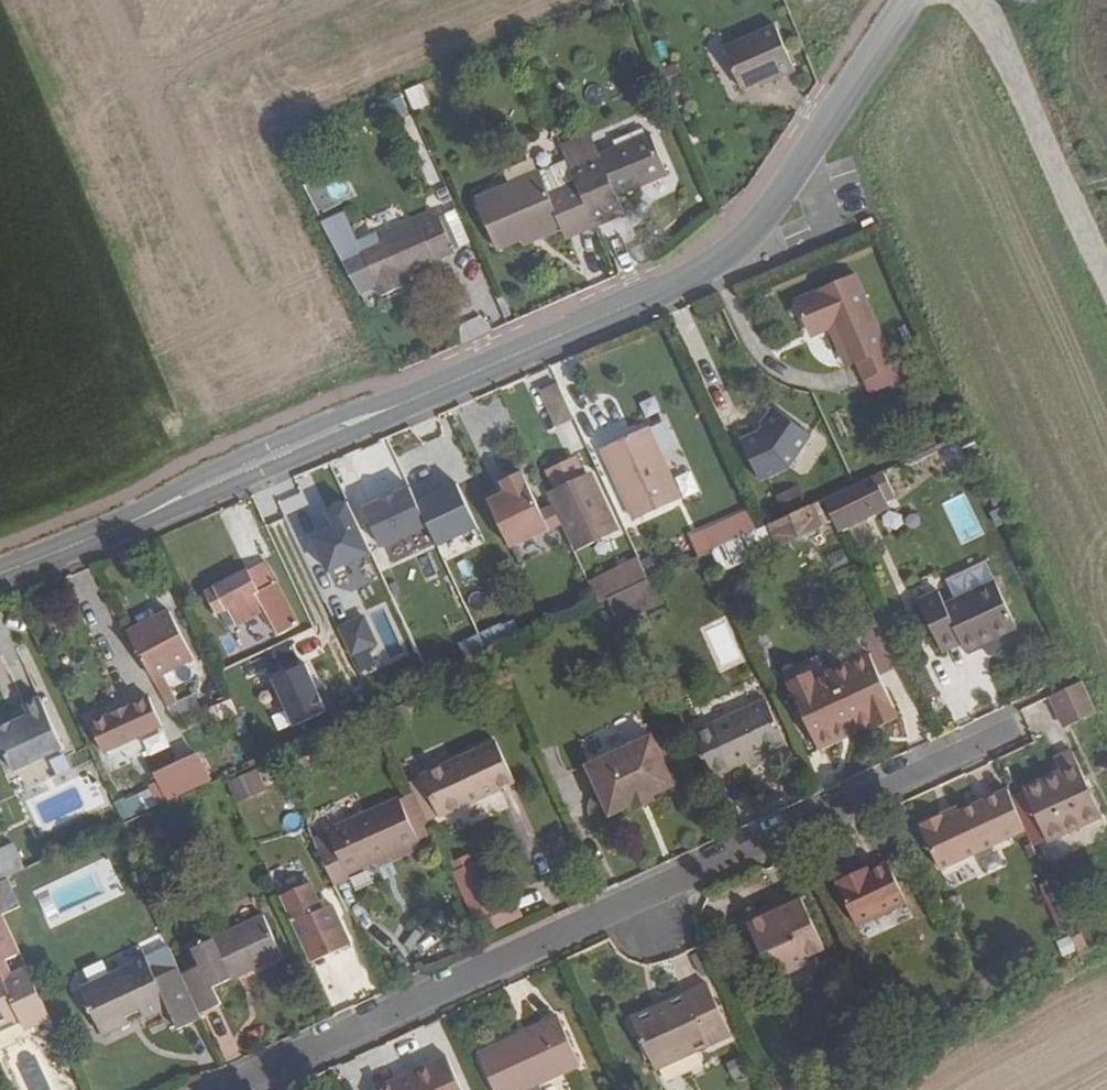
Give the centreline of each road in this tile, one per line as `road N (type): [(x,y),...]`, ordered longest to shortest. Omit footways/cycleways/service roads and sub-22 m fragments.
road 1 (residential): [(906,0),(780,196),(732,252),(637,301),(0,574)]
road 2 (residential): [(220,1089),(993,732)]
road 3 (track): [(1106,274),(977,0)]

